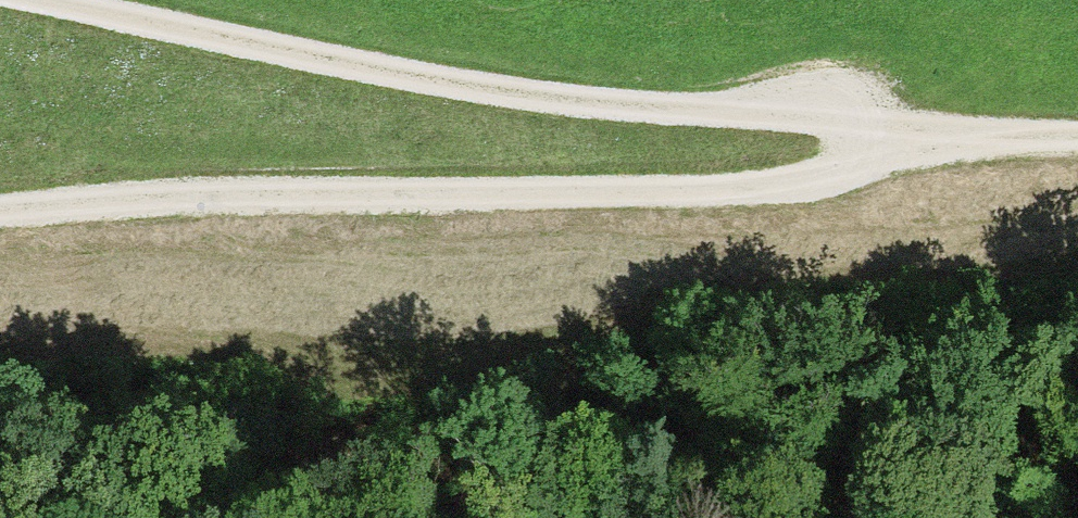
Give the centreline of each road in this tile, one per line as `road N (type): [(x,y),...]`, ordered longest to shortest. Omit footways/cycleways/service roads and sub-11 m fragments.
road 1 (track): [(1077,141),(865,147),(794,105),(575,105),(43,0)]
road 2 (track): [(865,147),(811,185),(565,195),(308,192),(0,206)]

